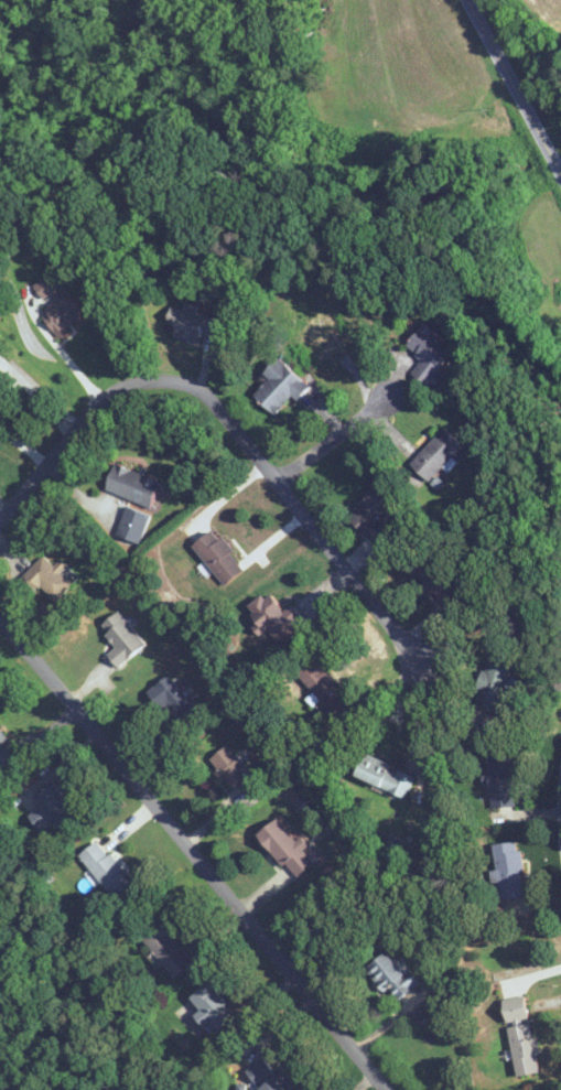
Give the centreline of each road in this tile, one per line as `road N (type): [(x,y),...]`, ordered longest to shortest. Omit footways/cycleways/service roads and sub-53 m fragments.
road 1 (residential): [(443,688),(187,379),(140,376),(119,386),(0,519)]
road 2 (residential): [(387,1089),(0,618)]
road 3 (residential): [(560,168),(469,0)]
road 4 (residential): [(277,482),(409,374)]

